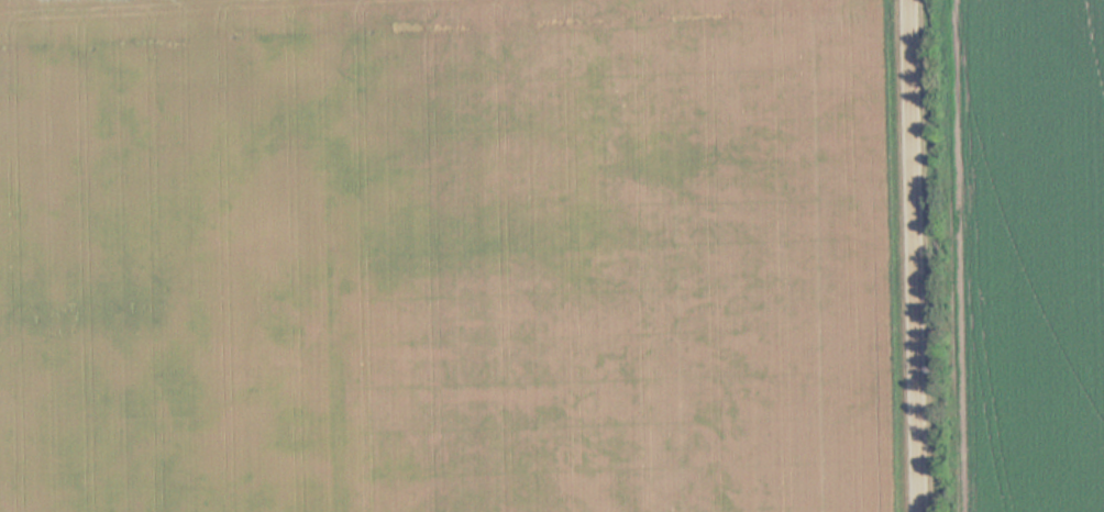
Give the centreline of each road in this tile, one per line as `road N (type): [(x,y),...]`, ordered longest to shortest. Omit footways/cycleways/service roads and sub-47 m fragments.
road 1 (residential): [(919,511),(909,0)]

